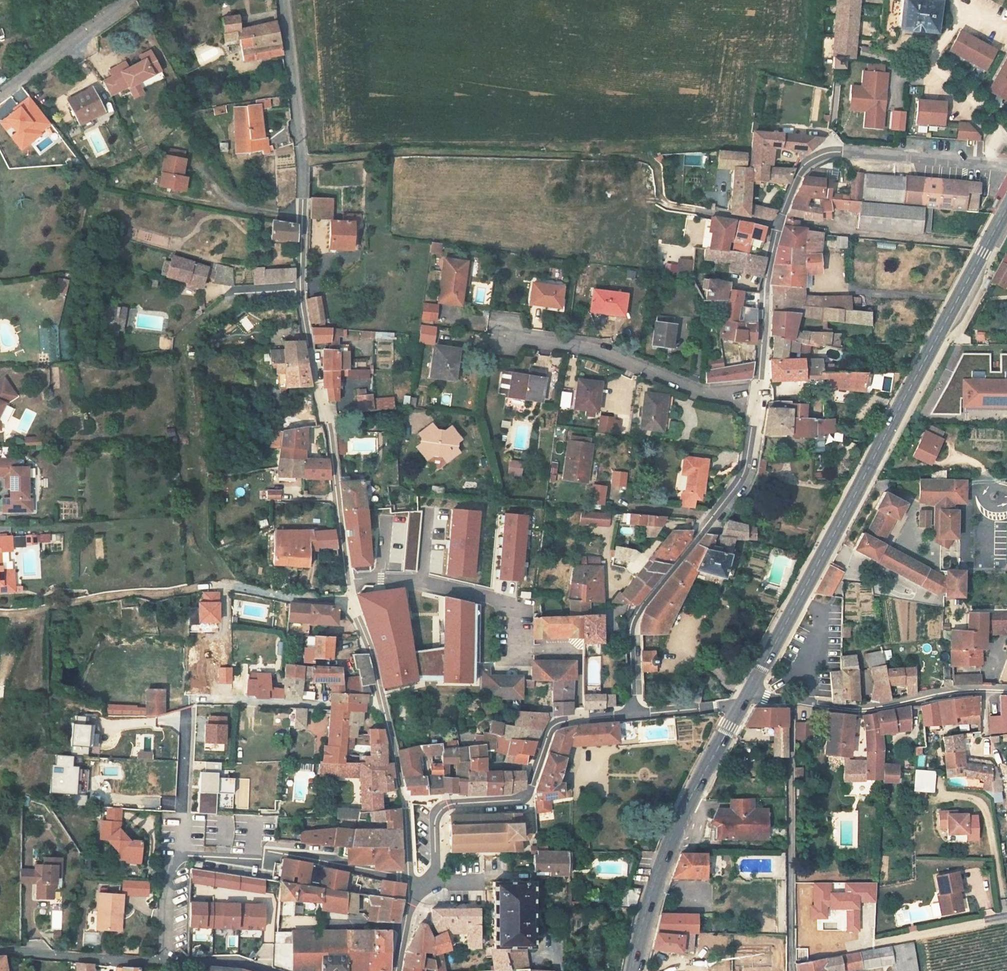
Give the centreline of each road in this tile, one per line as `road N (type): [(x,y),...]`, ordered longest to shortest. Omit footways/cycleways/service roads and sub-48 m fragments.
road 1 (residential): [(411,880),(410,802),(348,590),(296,292),(303,187),(286,0)]
road 2 (secondary): [(955,305),(741,704)]
road 3 (track): [(684,211),(665,203),(660,177),(633,163),(301,163)]
road 4 (track): [(20,616),(93,598),(218,585),(355,611)]
road 5 (residential): [(632,714),(625,627),(743,482),(757,425)]
road 6 (residential): [(436,880),(442,808),(526,800),(560,723),(632,714)]
road 7 (secondary): [(741,704),(665,855),(633,970)]
road 8 (residential): [(774,228),(801,170),(826,152),(1006,168)]
road 9 (residential): [(788,970),(795,706)]
road 10 (residential): [(0,953),(263,970)]
road 11 (residential): [(510,341),(612,362),(757,425)]
road 12 (residential): [(795,706),(874,711),(1006,692)]
road 13 (residential): [(757,425),(774,228)]
road 14 (residential): [(0,96),(129,0)]
road 15 (residential): [(955,305),(844,293),(841,262)]

